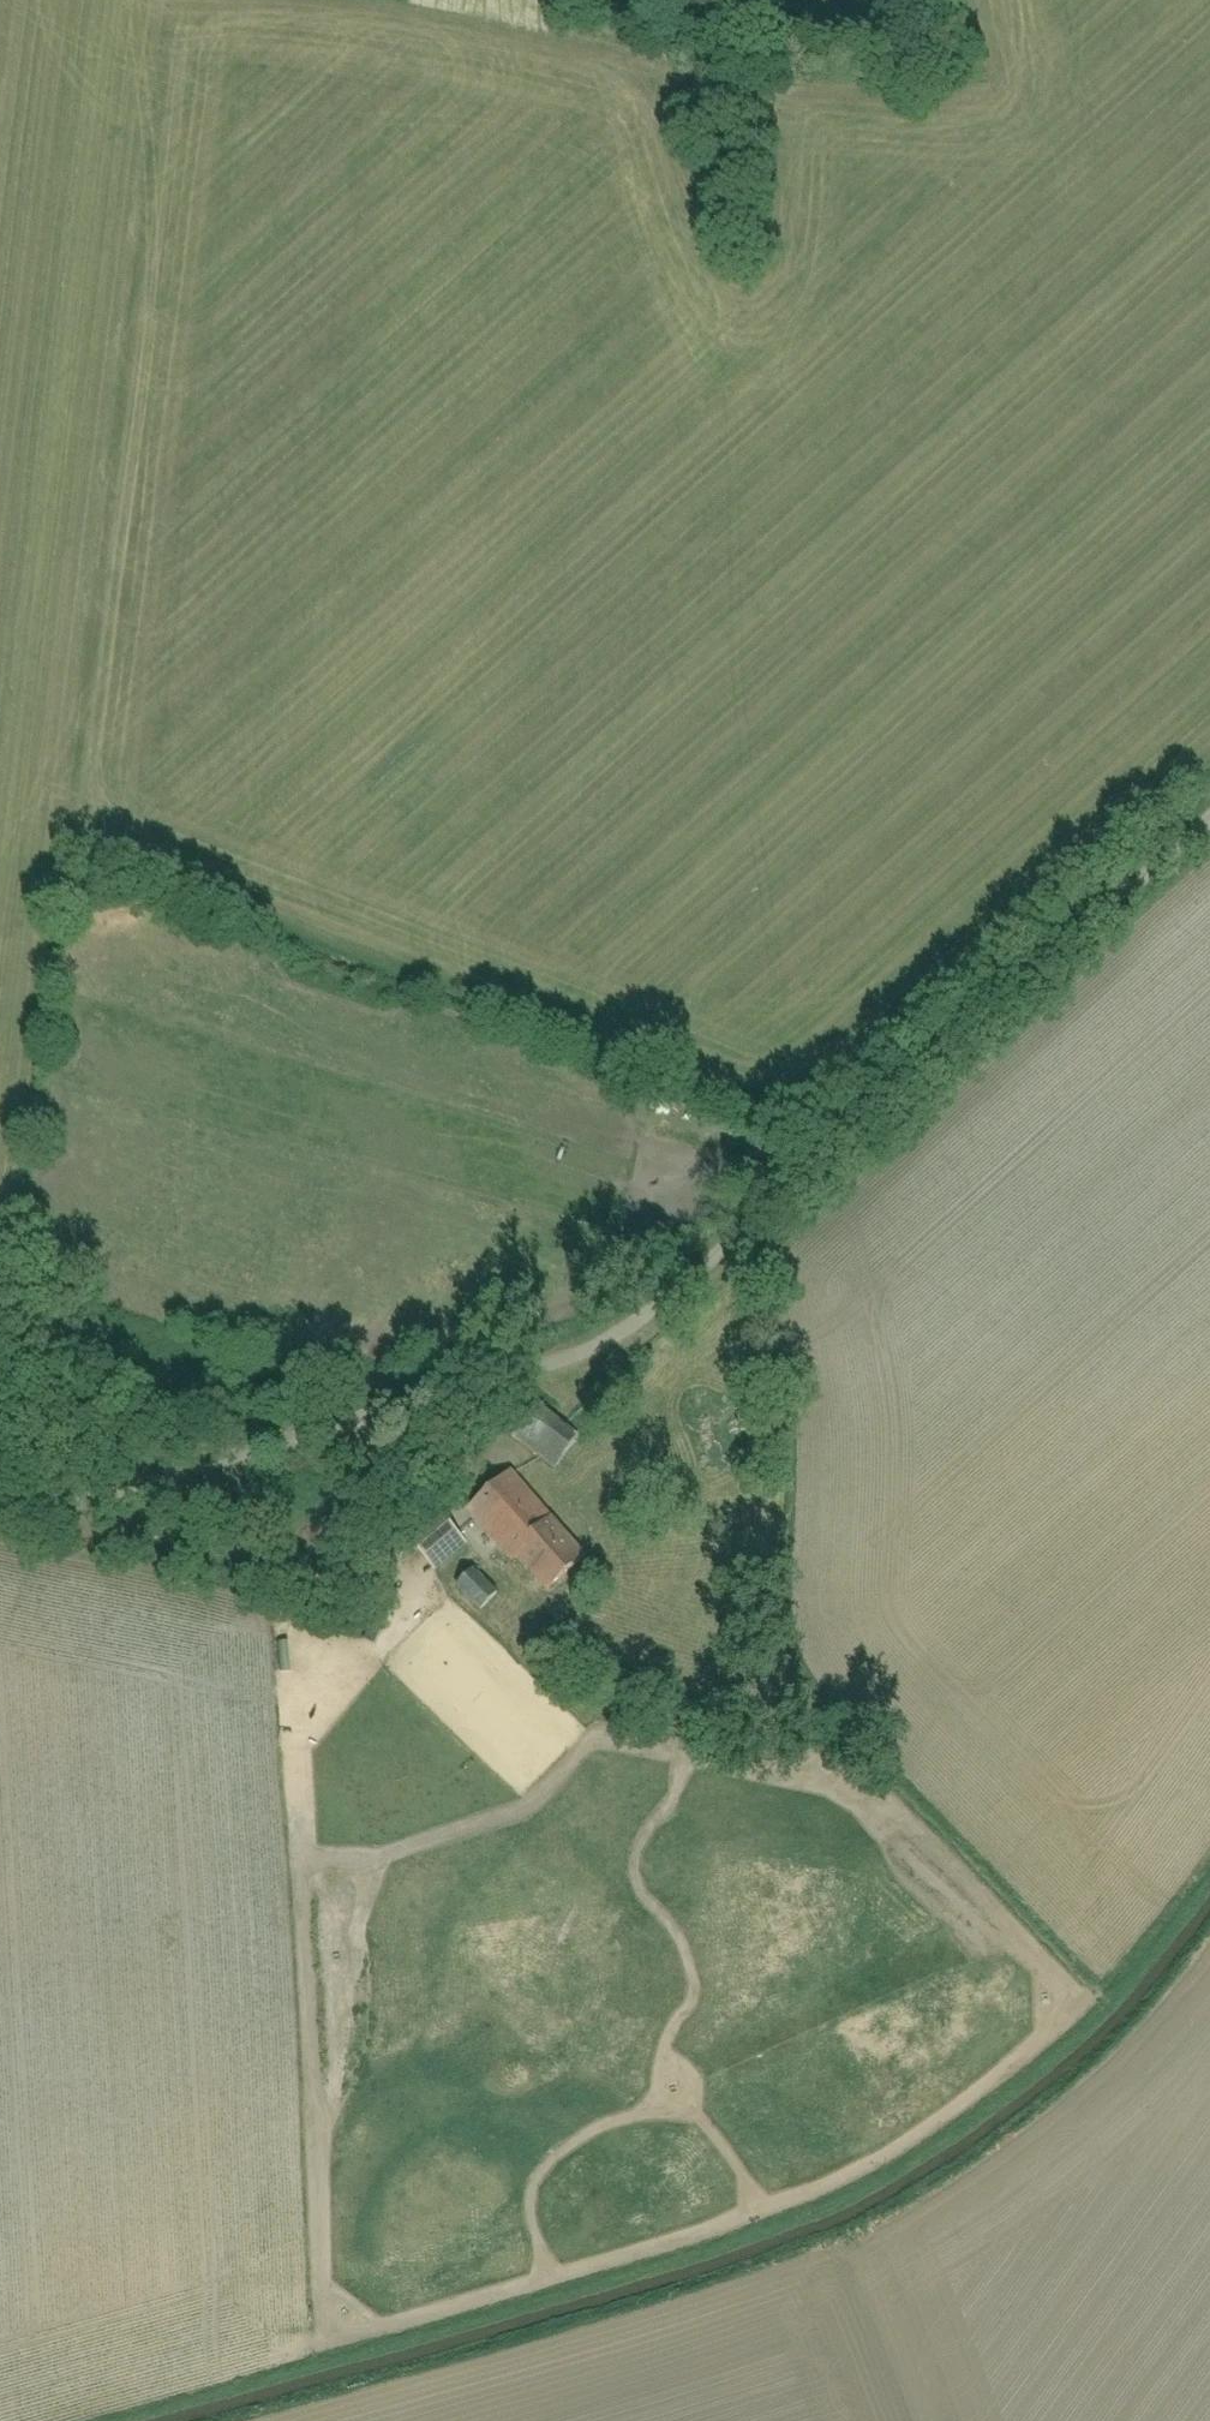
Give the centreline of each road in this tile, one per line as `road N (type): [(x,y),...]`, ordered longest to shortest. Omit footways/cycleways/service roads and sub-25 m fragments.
road 1 (unclassified): [(0,1504),(90,1503),(542,1362),(660,1306),(1209,815)]

